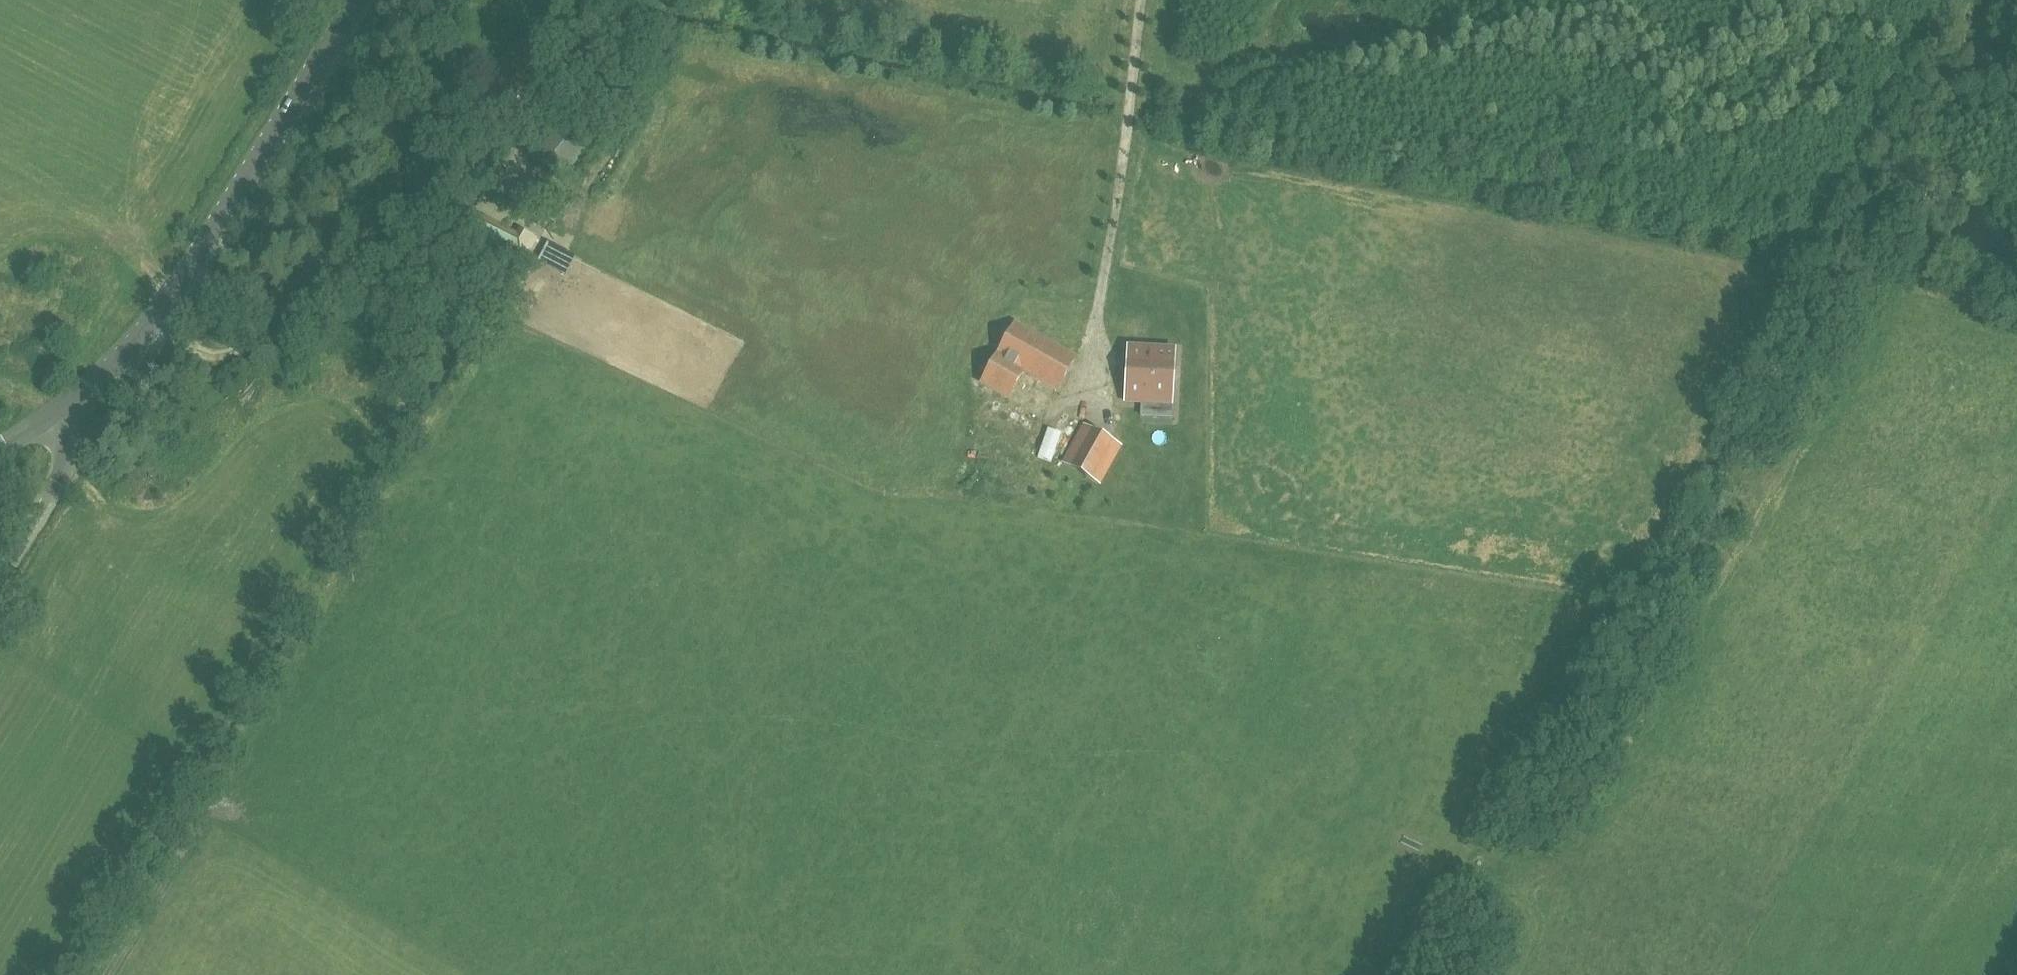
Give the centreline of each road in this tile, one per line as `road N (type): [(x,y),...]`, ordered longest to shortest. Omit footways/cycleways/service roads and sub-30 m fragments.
road 1 (tertiary): [(53,418),(148,328),(363,0)]
road 2 (unclassified): [(0,574),(67,466),(53,418)]

